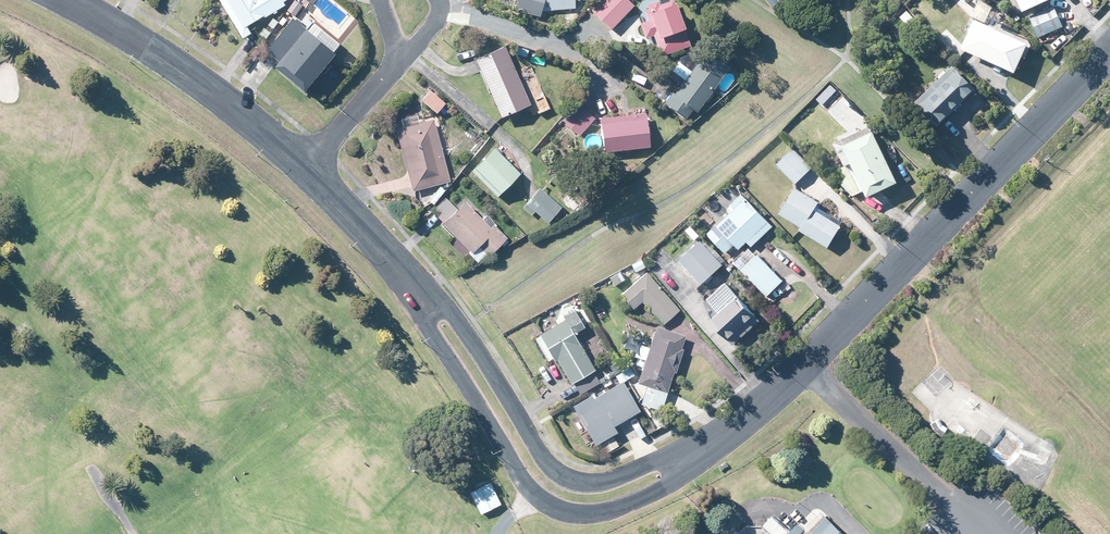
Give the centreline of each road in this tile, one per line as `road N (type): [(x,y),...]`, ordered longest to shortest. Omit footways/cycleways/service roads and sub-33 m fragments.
road 1 (tertiary): [(693,457),(793,382),(1109,56)]
road 2 (tertiary): [(693,457),(661,492),(619,510),(581,515),(553,508),(506,458),(432,333),(428,306)]
road 3 (tertiary): [(428,306),(444,305),(467,328),(544,457),(563,474),(609,480),(693,457)]
road 4 (tertiary): [(67,0),(147,45),(306,164)]
road 5 (tertiary): [(306,164),(348,204),(428,306)]
road 6 (residential): [(306,164),(398,64)]

